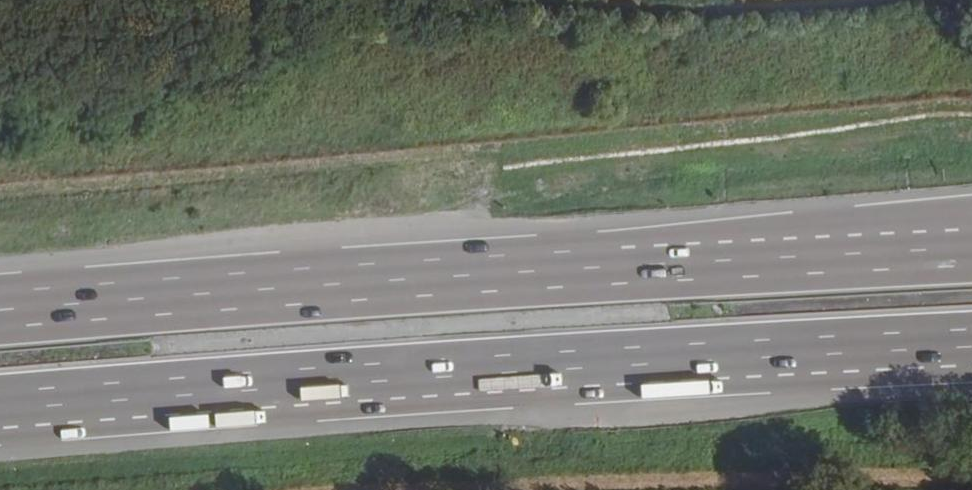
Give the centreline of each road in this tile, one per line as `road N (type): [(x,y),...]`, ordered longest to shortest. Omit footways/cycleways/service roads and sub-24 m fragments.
road 1 (motorway): [(0,411),(971,348)]
road 2 (motorway): [(971,248),(0,311)]

